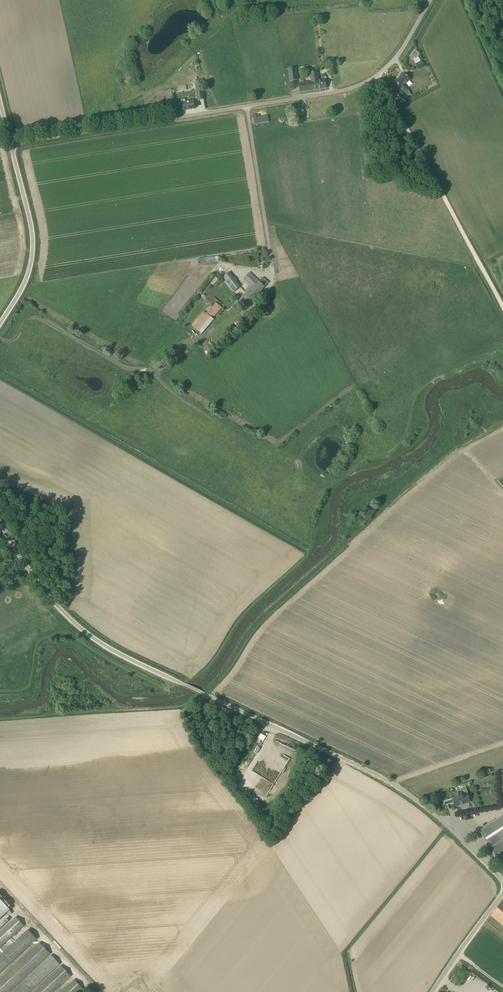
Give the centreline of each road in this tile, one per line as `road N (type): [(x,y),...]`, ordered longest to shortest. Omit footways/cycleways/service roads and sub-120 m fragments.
road 1 (unclassified): [(502,880),(439,818),(378,776),(93,639),(52,600),(0,521)]
road 2 (unclassified): [(12,146),(341,92),(394,60),(427,0)]
road 3 (track): [(377,77),(502,306)]
road 4 (unclassified): [(0,322),(24,286),(32,244),(12,146)]
road 5 (unclassified): [(433,991),(502,893)]

